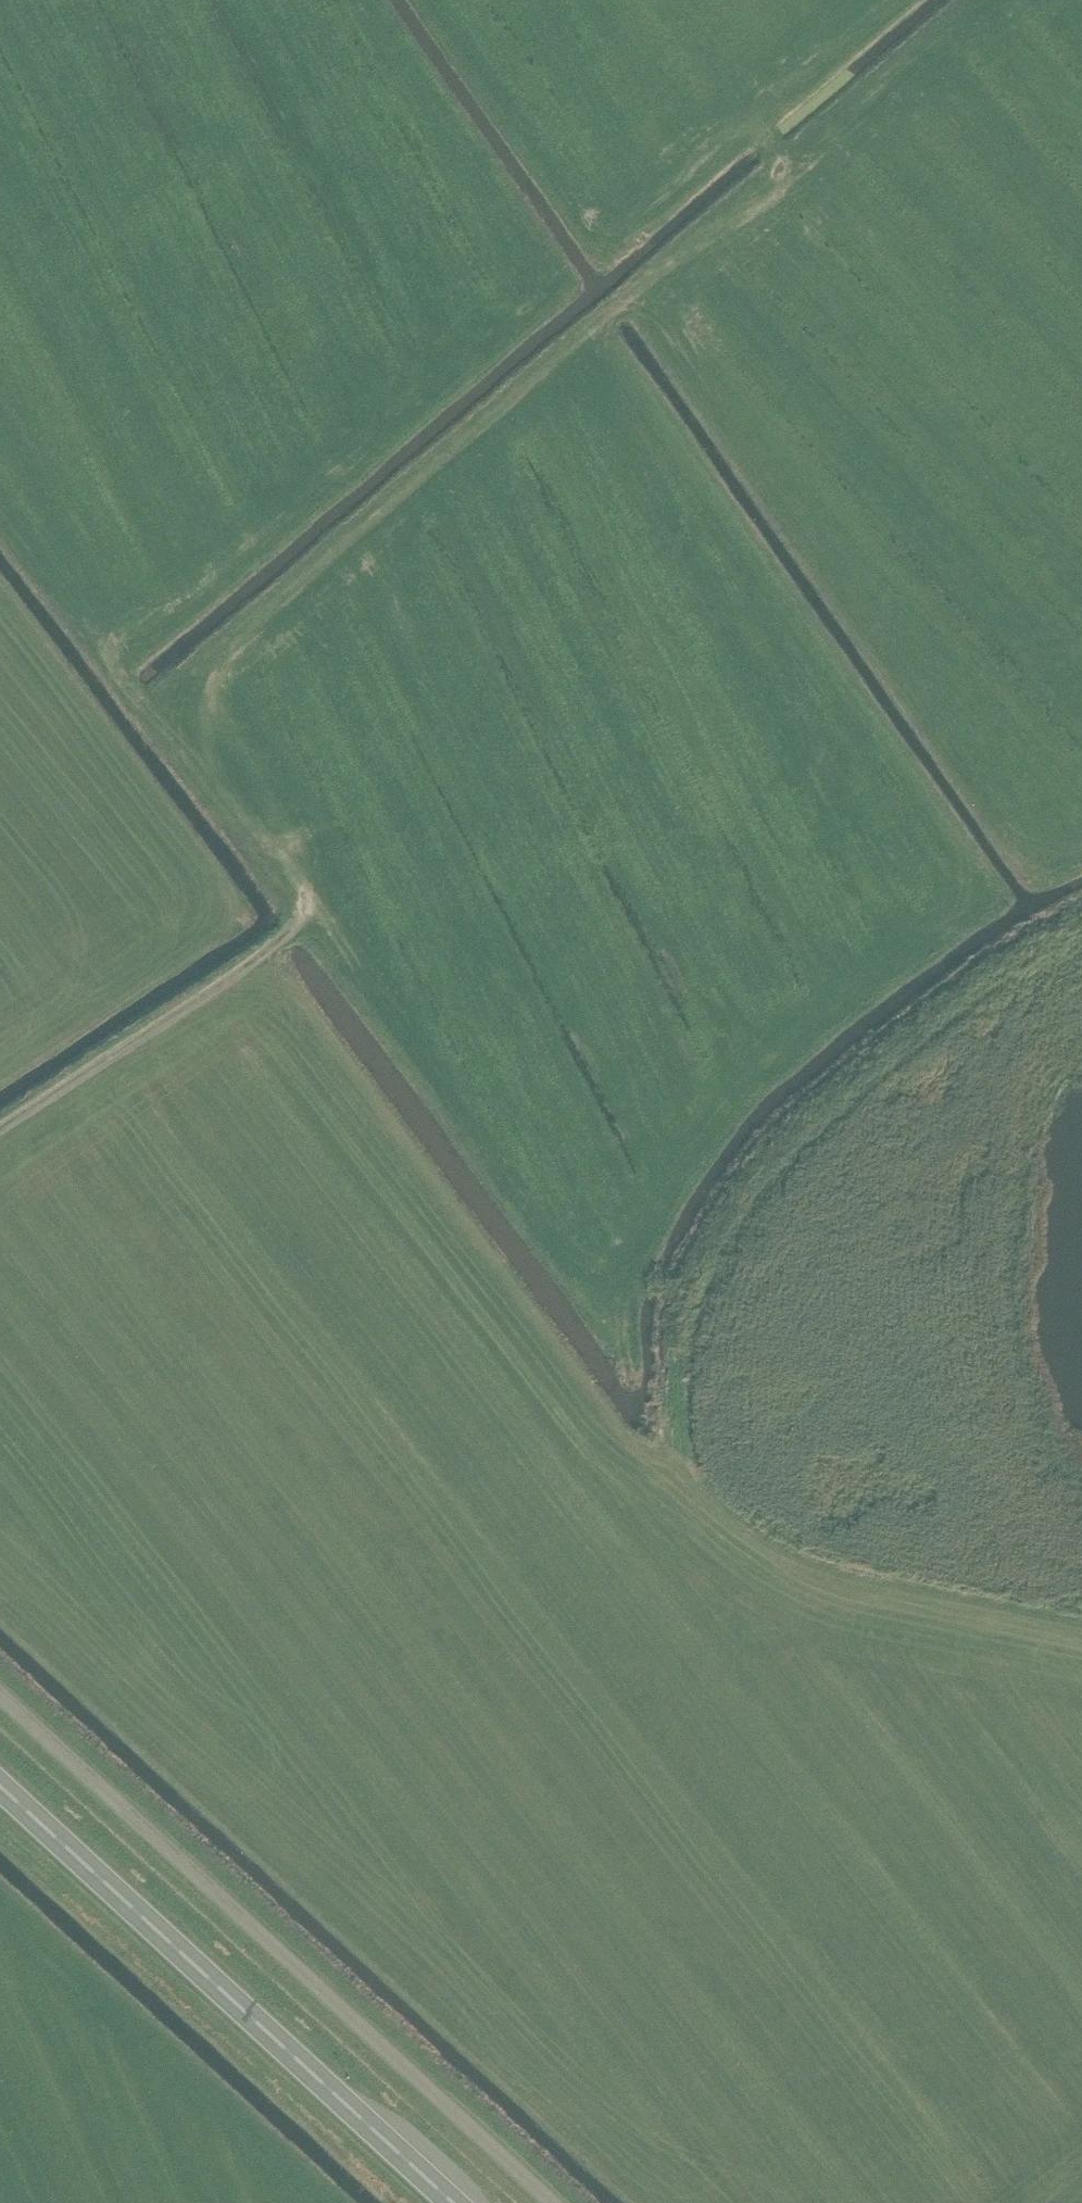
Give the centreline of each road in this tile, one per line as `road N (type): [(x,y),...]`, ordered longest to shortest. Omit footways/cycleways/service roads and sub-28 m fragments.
road 1 (unclassified): [(0,1695),(552,2202)]
road 2 (trunk): [(453,2202),(0,1786)]

